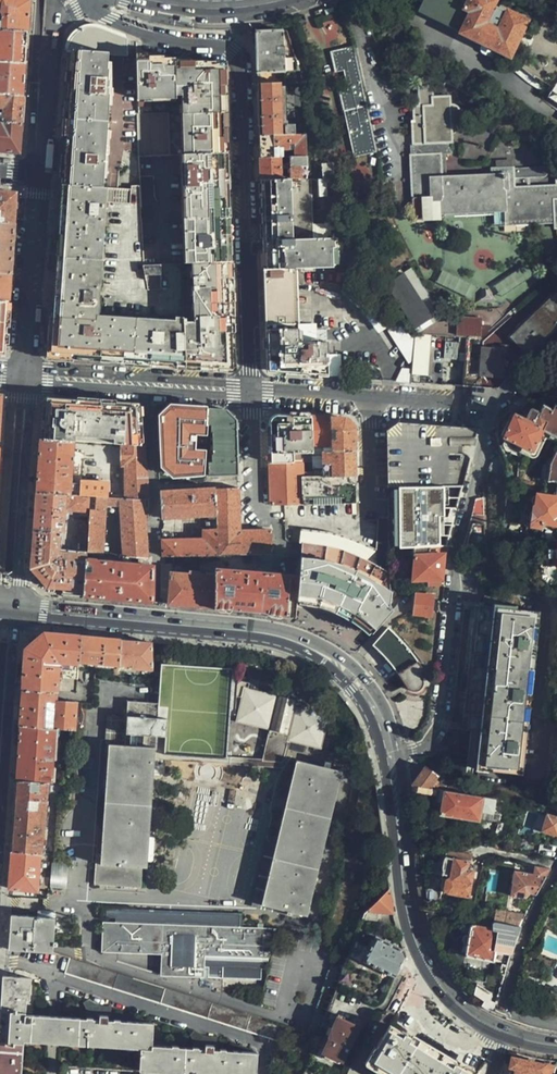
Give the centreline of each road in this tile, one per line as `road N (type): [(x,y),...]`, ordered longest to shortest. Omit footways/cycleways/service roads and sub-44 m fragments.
road 1 (residential): [(92,4),(151,36),(219,46),(238,60),(251,391)]
road 2 (residential): [(556,339),(493,410),(454,568),(441,722),(426,745),(389,756)]
road 3 (secondary): [(17,607),(224,626),(299,644),(353,680),(389,756)]
road 4 (secondary): [(389,756),(406,906),(419,953),(454,1002),(509,1036)]
road 5 (tertiary): [(0,696),(22,397)]
road 6 (residential): [(24,375),(251,391)]
road 7 (secondary): [(17,607),(29,408),(22,397)]
road 8 (tertiary): [(0,818),(17,607)]
road 9 (residential): [(251,391),(462,406)]
road 10 (secondary): [(24,375),(39,174)]
road 11 (residential): [(556,875),(520,946),(511,995),(516,1015),(556,1025)]
road 12 (secondary): [(22,397),(13,407),(0,578)]
road 13 (residential): [(428,33),(556,122)]
road 14 (residential): [(272,522),(255,519),(251,391)]
road 15 (primary): [(153,0),(227,8),(279,0)]

